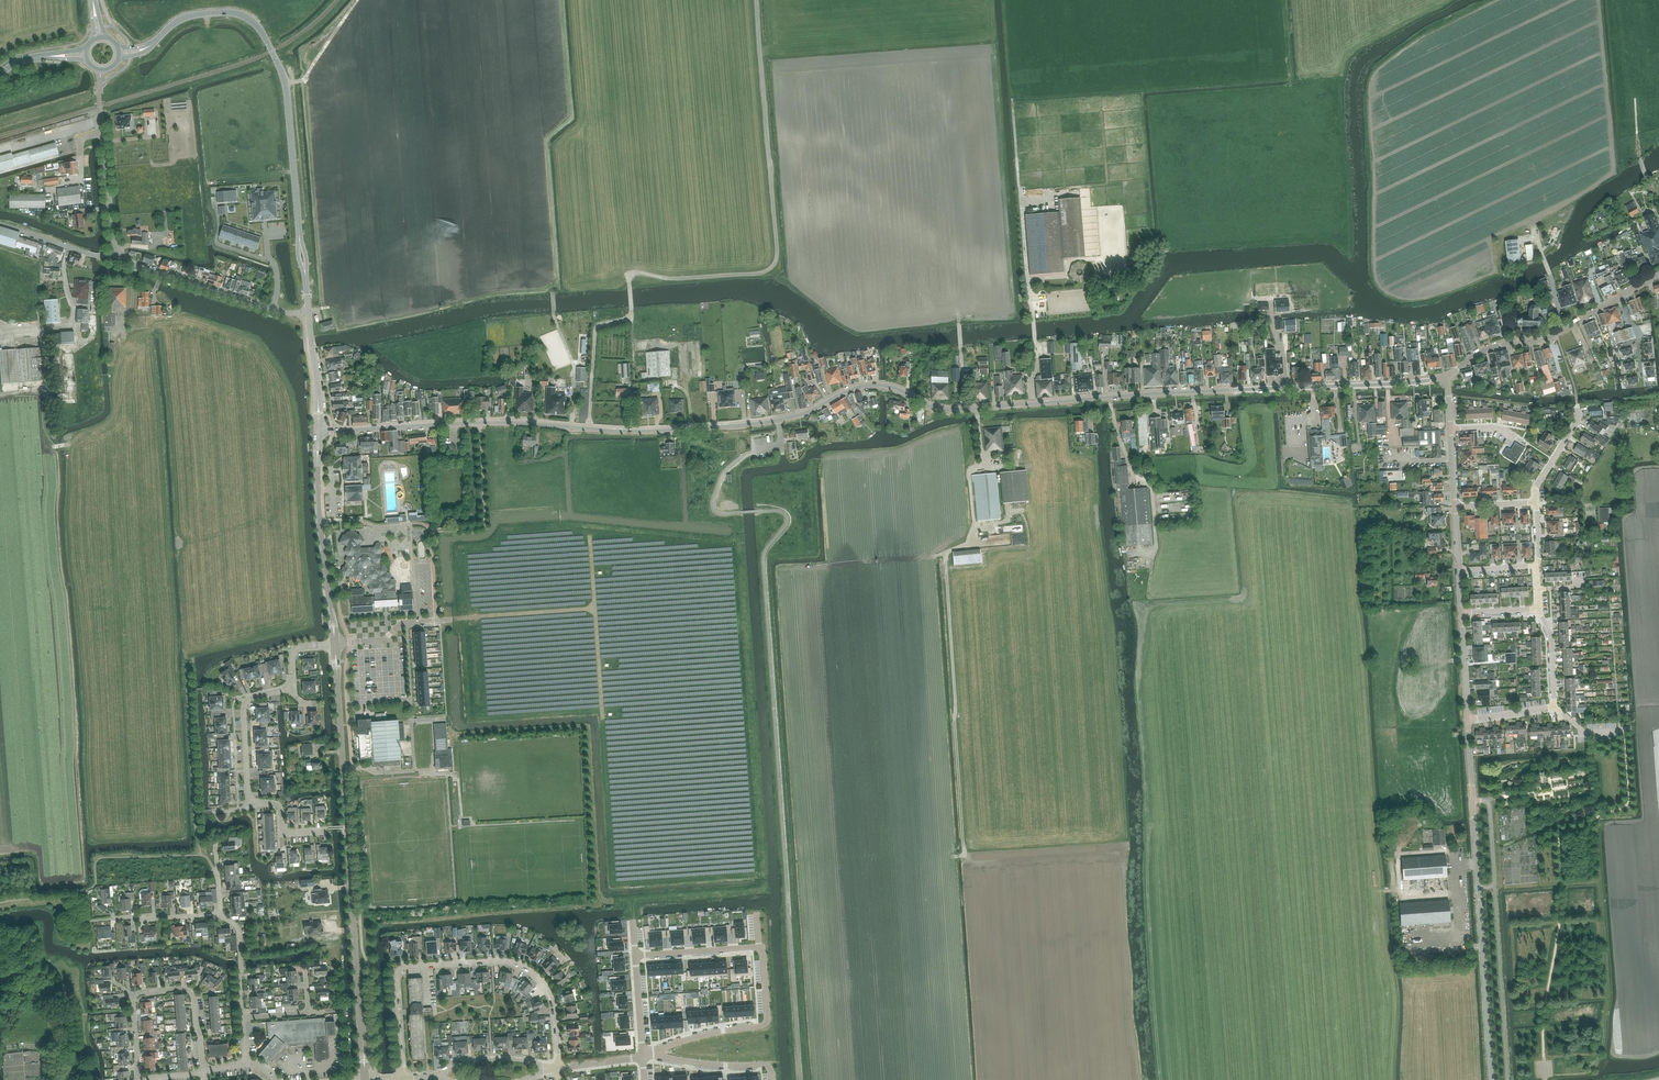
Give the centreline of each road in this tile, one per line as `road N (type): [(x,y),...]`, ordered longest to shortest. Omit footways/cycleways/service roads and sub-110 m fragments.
road 1 (track): [(1111,397),(1131,470),(1152,486),(1156,540),(1138,681),(1162,1079)]
road 2 (tertiary): [(319,431),(746,425),(800,415),(877,385)]
road 3 (tertiary): [(365,1079),(335,644)]
road 4 (track): [(754,0),(773,265),(761,273),(666,279)]
road 5 (tertiary): [(119,53),(145,49),(193,15),(232,13),(255,24),(285,84),(299,234)]
road 6 (tertiary): [(1235,391),(946,410),(877,385)]
road 7 (residential): [(402,1078),(394,978),(405,966),(499,960),(533,972),(554,1002),(559,1068)]
road 8 (residential): [(635,955),(760,947),(768,1016),(762,1025),(642,1057)]
road 9 (track): [(966,545),(946,553),(964,856)]
road 10 (tertiary): [(1446,378),(1483,350),(1549,338),(1658,273)]
road 11 (residential): [(137,1078),(133,999),(144,992),(190,992),(204,1072)]
road 12 (tertiary): [(335,644),(318,512),(319,431)]
road 13 (tertiary): [(1235,391),(1446,378)]
road 14 (unclassified): [(308,313),(273,311),(138,266),(118,251)]
road 15 (tertiary): [(1492,1079),(1479,888)]
road 16 (track): [(589,428),(596,329),(630,319),(631,309)]
road 17 (residential): [(772,1079),(766,1065),(642,1057)]

